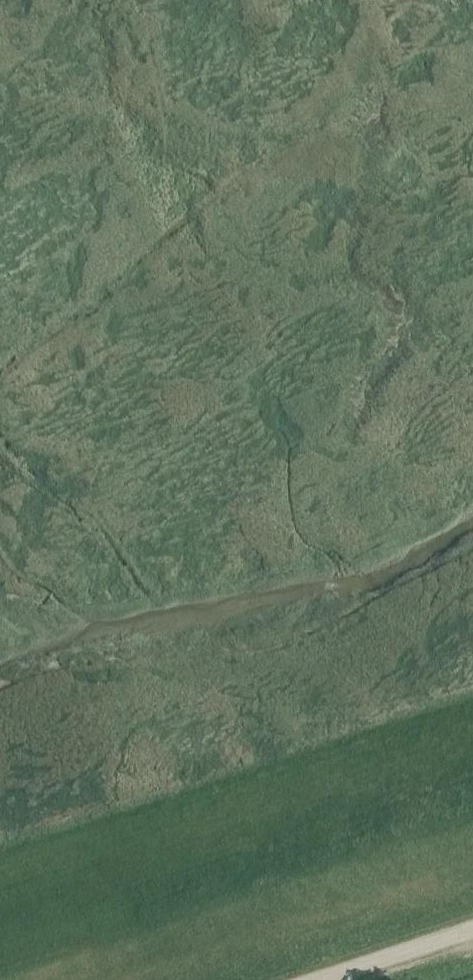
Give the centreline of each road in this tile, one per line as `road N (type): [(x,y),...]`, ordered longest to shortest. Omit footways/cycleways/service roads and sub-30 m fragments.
road 1 (unclassified): [(320,979),(472,930)]

